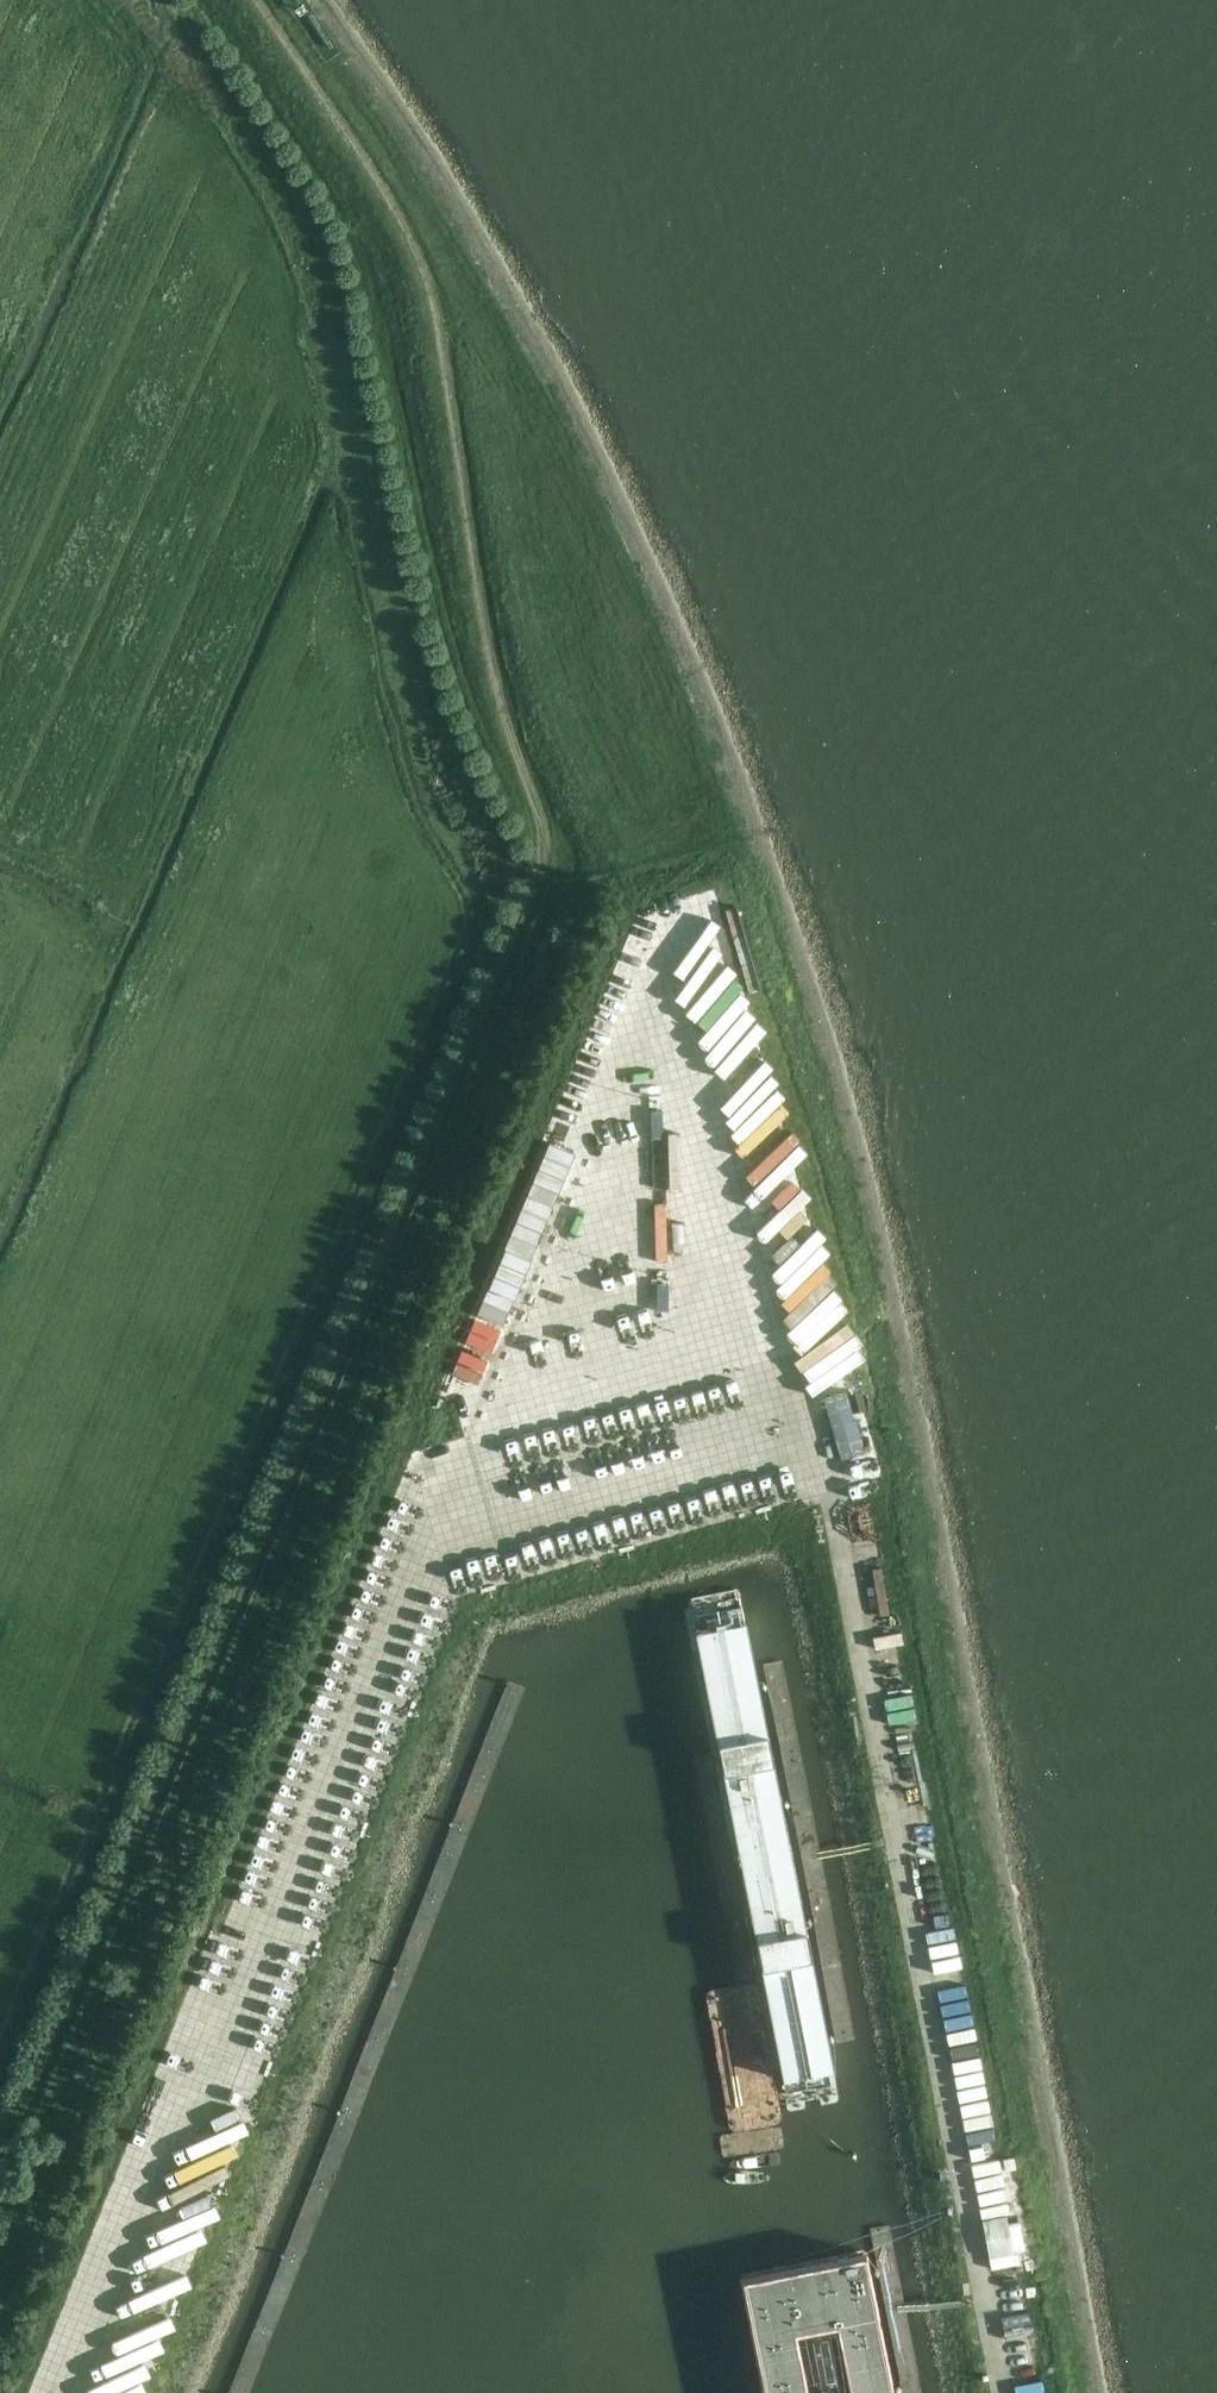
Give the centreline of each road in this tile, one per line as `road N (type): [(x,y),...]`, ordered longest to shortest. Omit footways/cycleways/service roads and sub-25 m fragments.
road 1 (track): [(0,2182),(542,870),(486,644),(422,285),(385,194),(252,0)]

